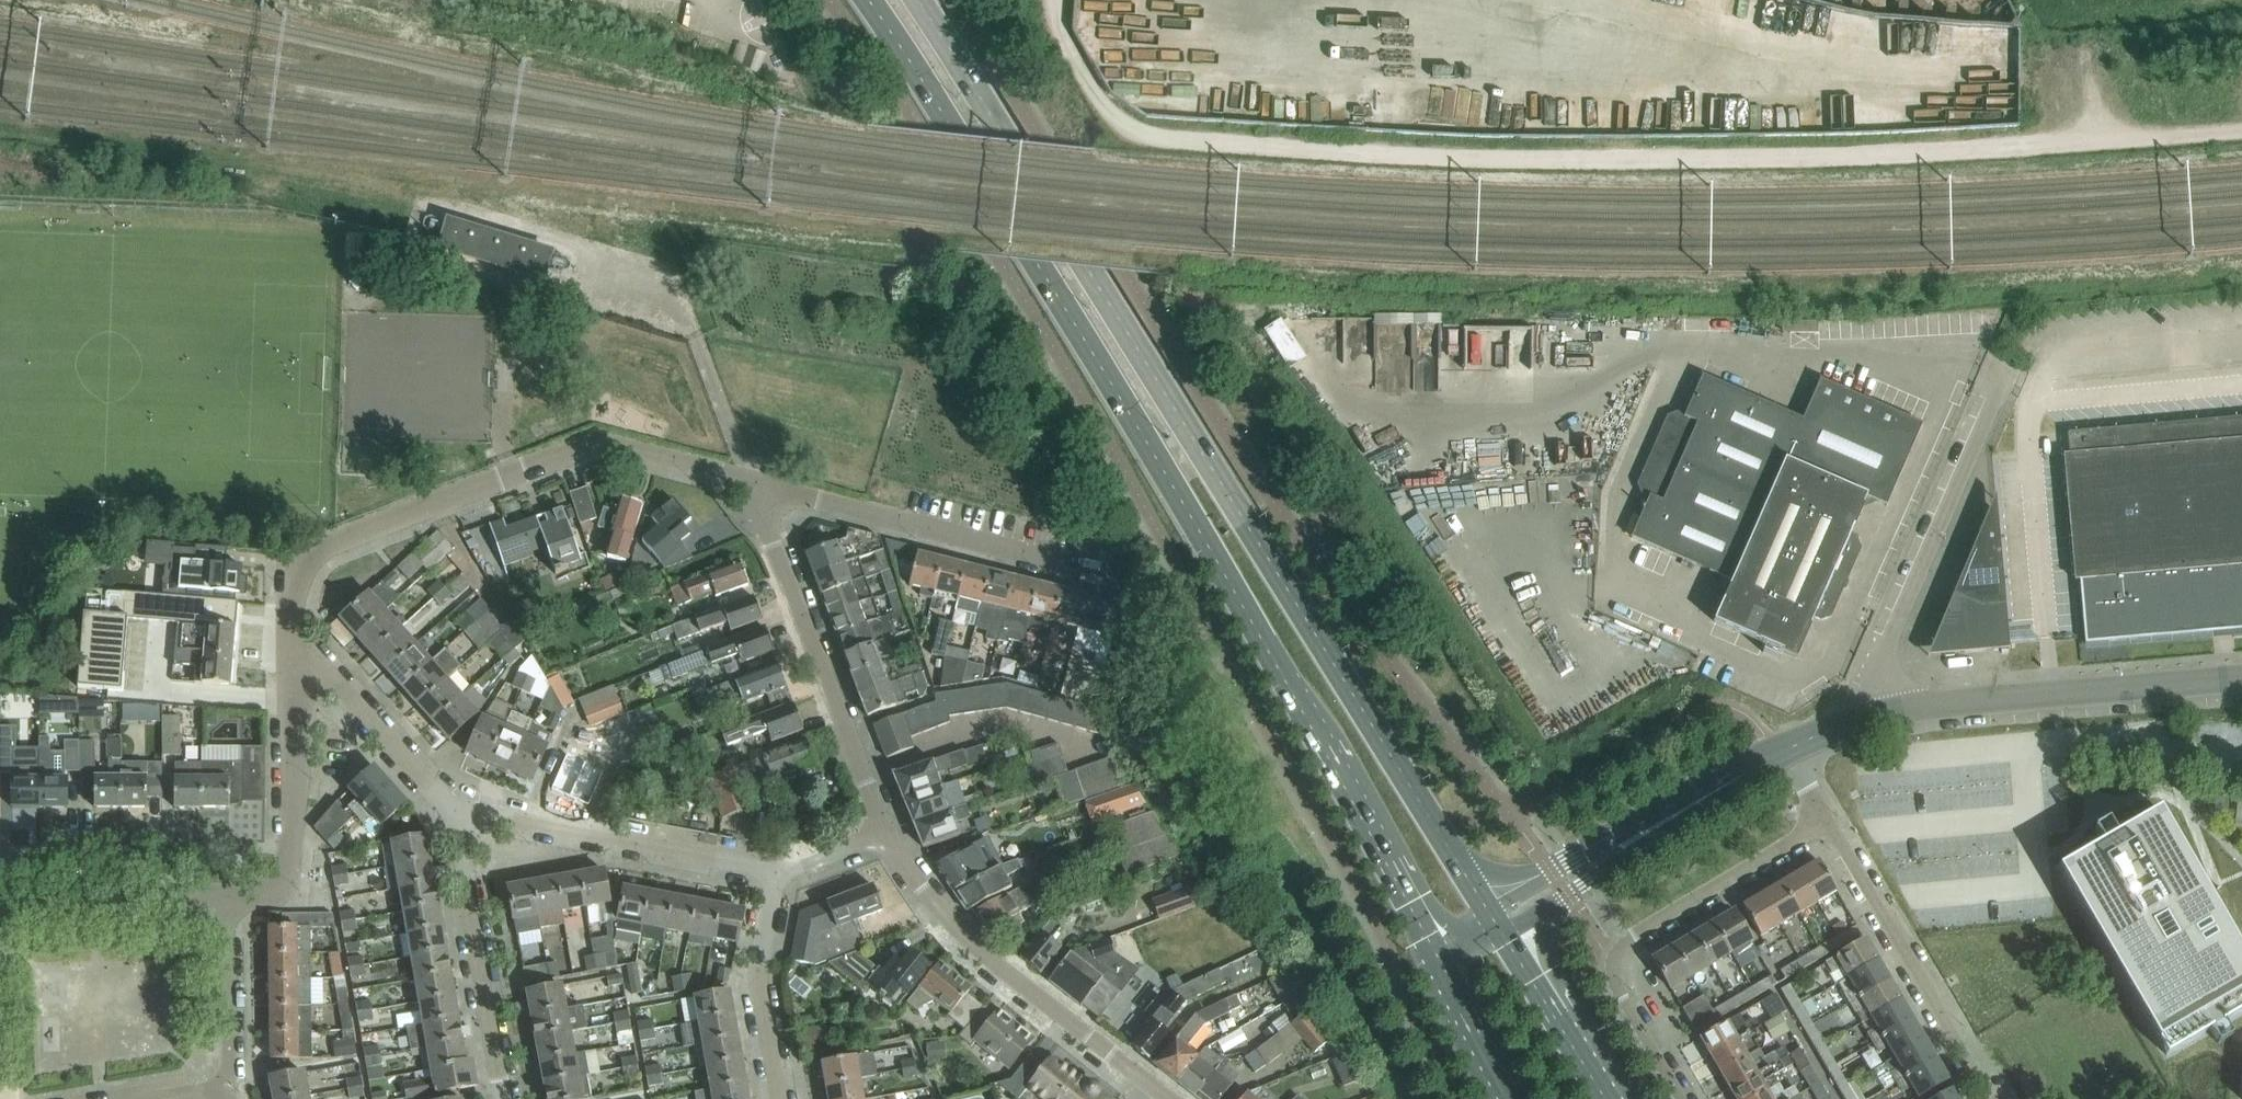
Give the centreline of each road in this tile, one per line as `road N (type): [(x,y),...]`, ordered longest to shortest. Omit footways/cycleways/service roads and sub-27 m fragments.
road 1 (track): [(1057,0),(1066,44),(1094,93),(1129,127),(1159,137),(1477,158),(1826,157),(2241,129)]
road 2 (secondary): [(868,0),(1111,382),(1433,953)]
road 3 (secondary): [(1483,903),(1089,270),(910,0)]
road 4 (residential): [(292,641),(296,581),(326,544),(598,442),(747,481)]
road 5 (residential): [(1680,1098),(1618,988),(1617,955),(1823,825)]
road 6 (residential): [(1164,1098),(944,918),(885,837)]
road 7 (residential): [(885,837),(747,481)]
road 8 (residential): [(1114,577),(747,481)]
road 9 (unclassified): [(1876,717),(1880,656),(1999,372)]
road 10 (unclassified): [(1876,717),(2241,679)]
road 11 (residential): [(778,873),(454,811)]
road 12 (residential): [(1823,825),(1984,1098)]
road 13 (residential): [(229,897),(266,894),(287,873),(292,641)]
road 14 (residential): [(503,1098),(454,811)]
road 15 (residential): [(454,811),(292,641)]
road 16 (residential): [(777,1098),(756,987),(778,873)]
road 17 (residential): [(0,902),(229,897)]
road 18 (unclassified): [(1681,812),(1614,834),(1483,903)]
road 19 (unclassified): [(1504,936),(1681,812)]
road 20 (residential): [(230,1088),(229,897)]
road 21 (secondary): [(1604,1098),(1504,936)]
road 22 (secondary): [(1433,953),(1514,1098)]
road 23 (unclassified): [(1681,812),(1787,751)]

